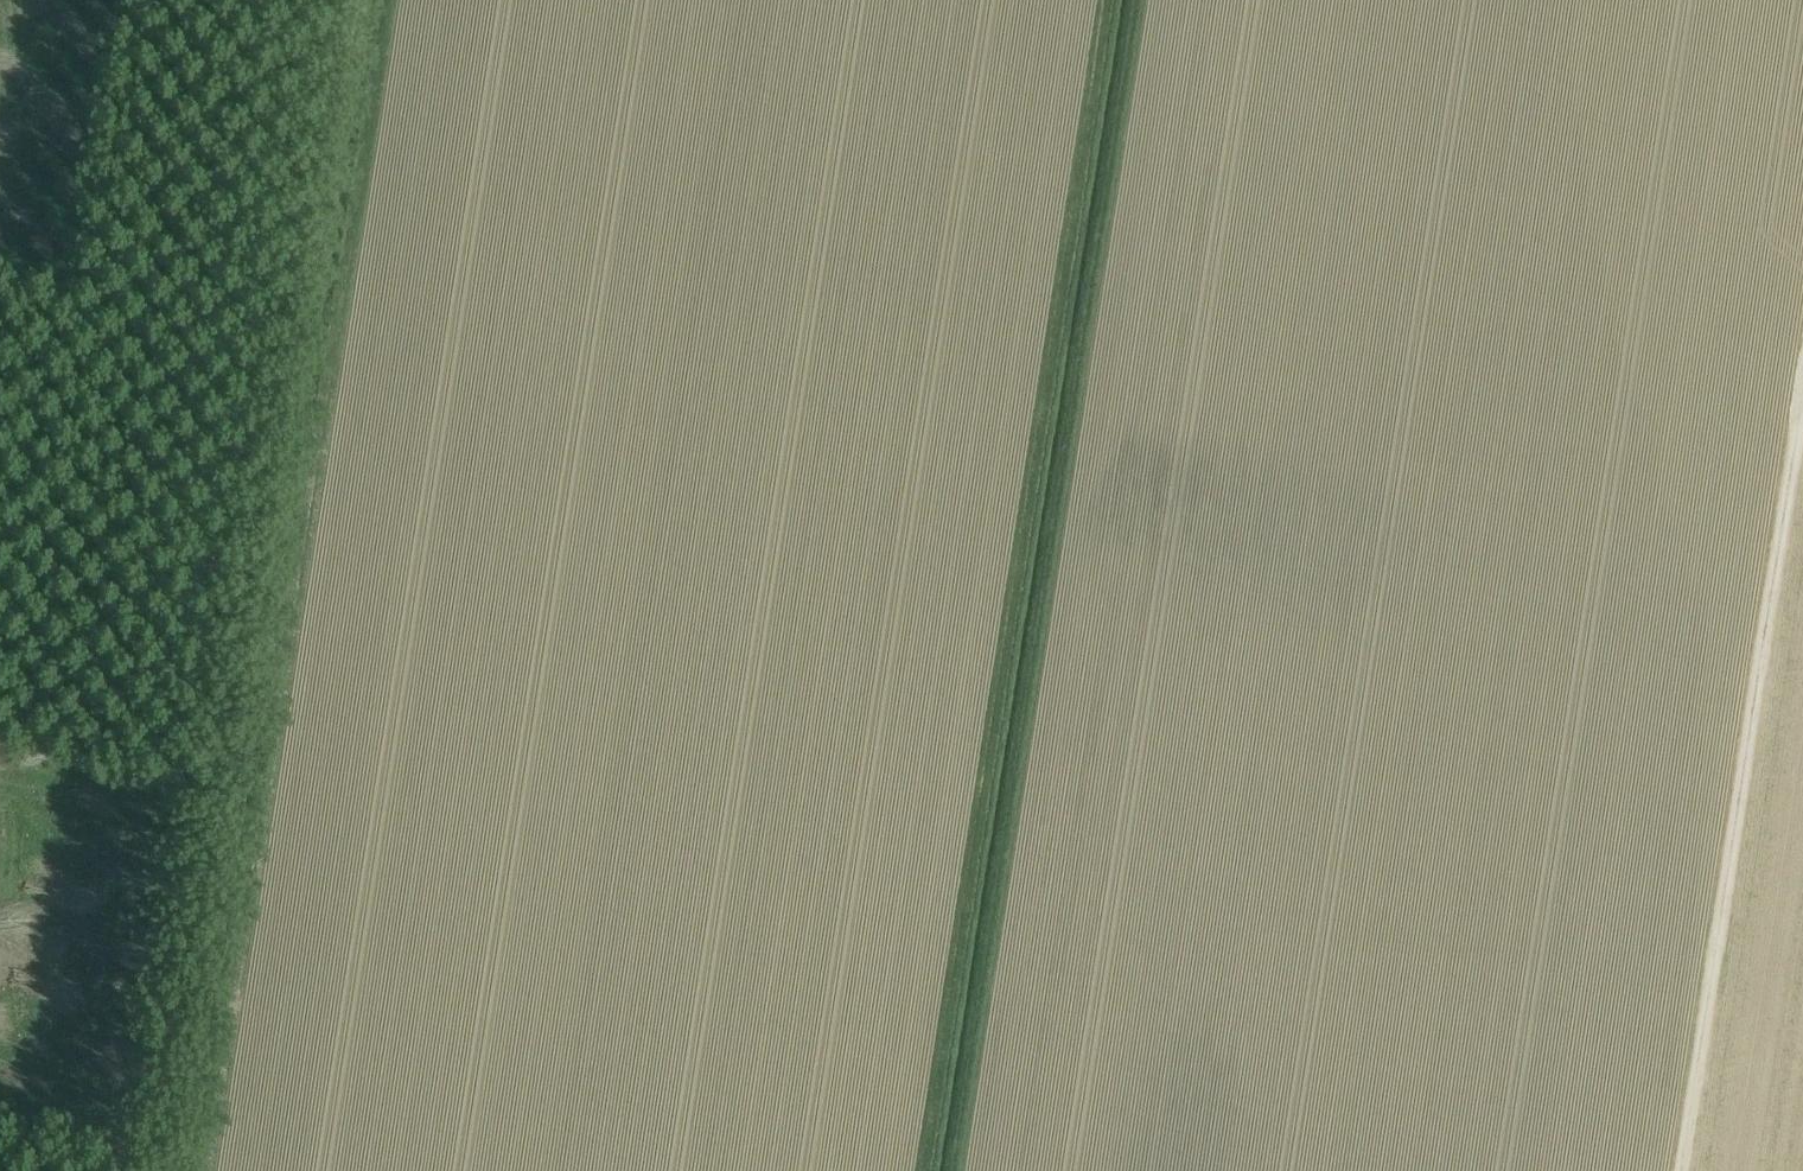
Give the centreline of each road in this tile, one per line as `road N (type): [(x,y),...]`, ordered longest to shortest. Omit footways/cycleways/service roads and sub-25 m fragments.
road 1 (unclassified): [(1680,1170),(1802,401)]

